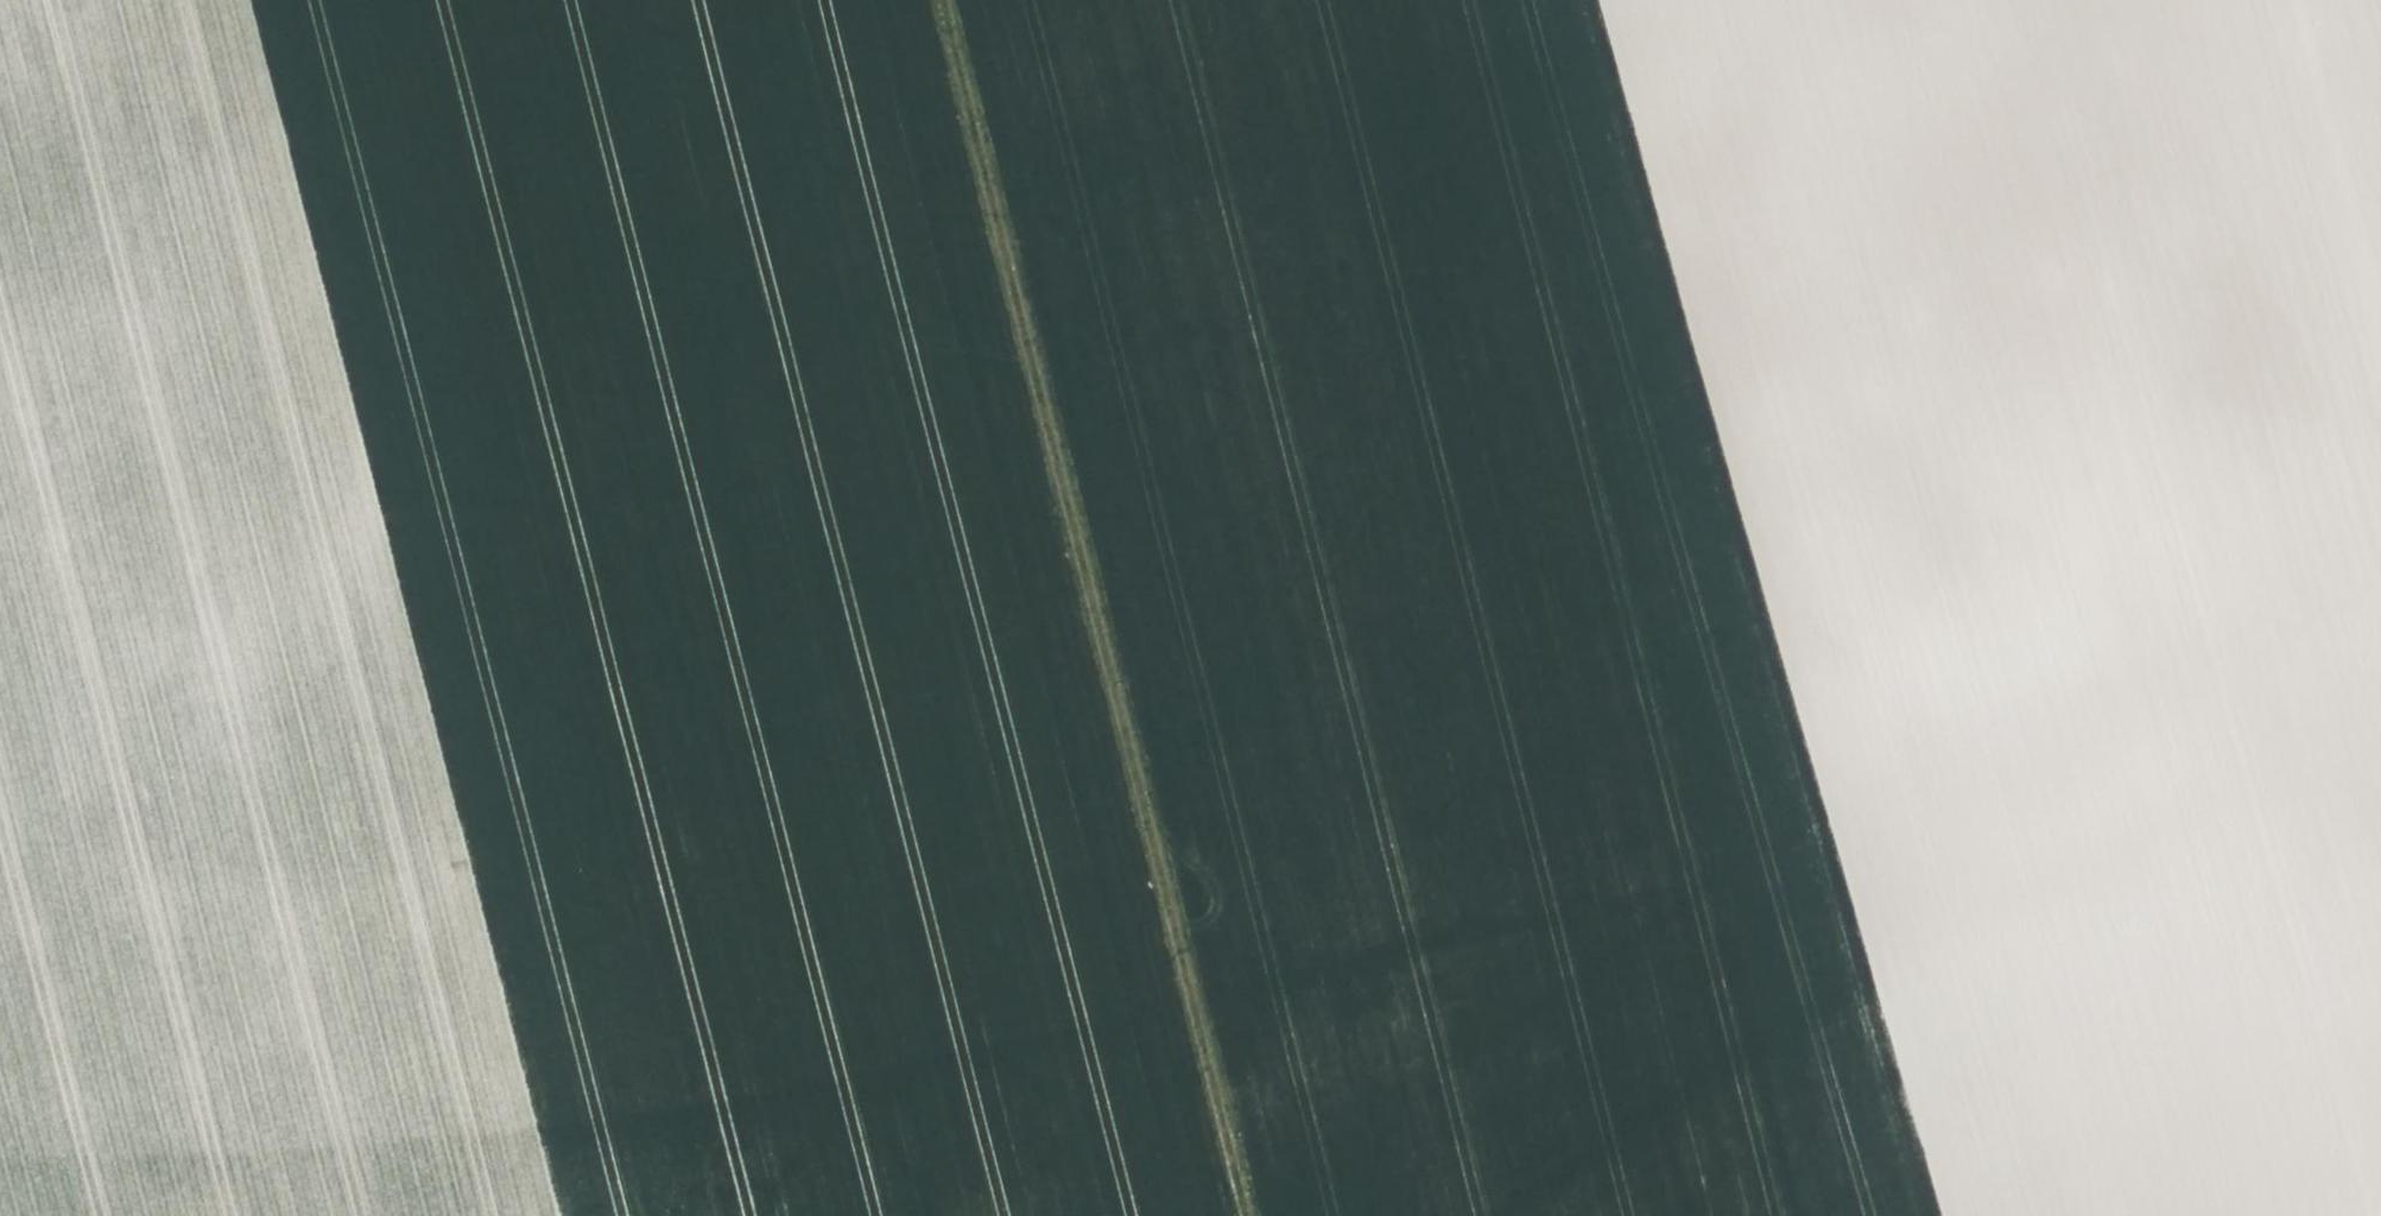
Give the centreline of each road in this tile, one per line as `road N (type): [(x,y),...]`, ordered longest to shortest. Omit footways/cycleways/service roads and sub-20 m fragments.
road 1 (track): [(942,0),(1248,1215)]

